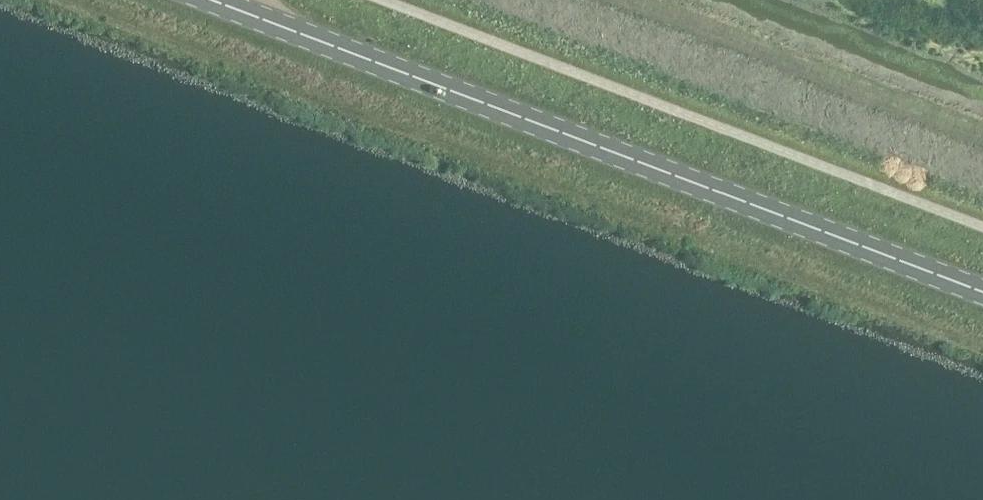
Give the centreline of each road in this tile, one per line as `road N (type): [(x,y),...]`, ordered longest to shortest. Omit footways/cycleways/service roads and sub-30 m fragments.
road 1 (secondary): [(982,292),(213,0)]

